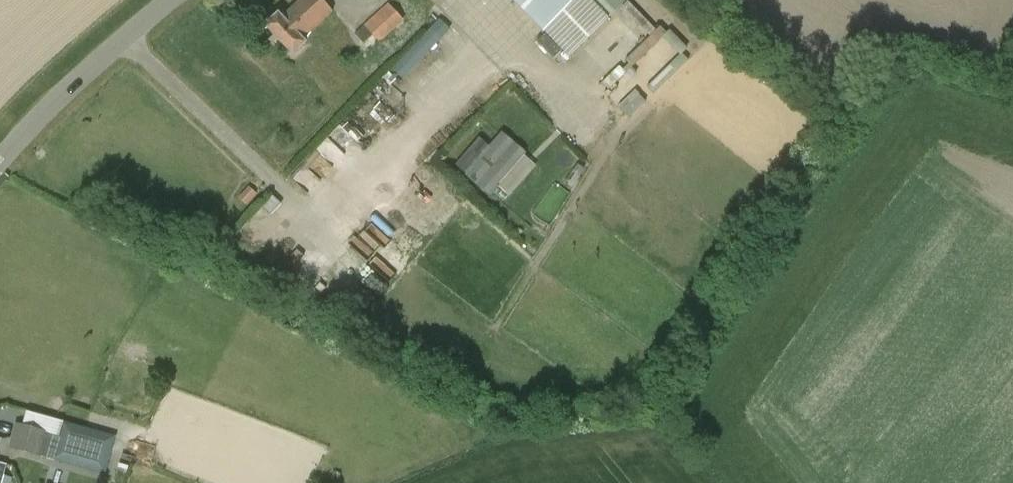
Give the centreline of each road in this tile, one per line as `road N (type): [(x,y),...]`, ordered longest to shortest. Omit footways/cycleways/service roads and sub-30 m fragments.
road 1 (unclassified): [(0,172),(80,86),(191,0)]

